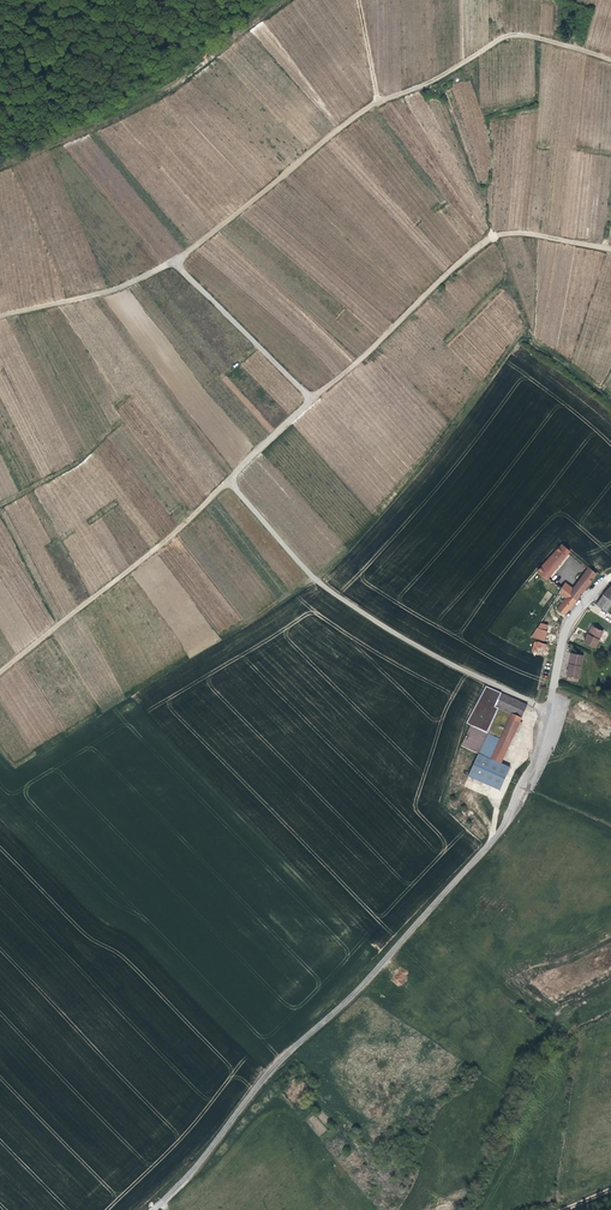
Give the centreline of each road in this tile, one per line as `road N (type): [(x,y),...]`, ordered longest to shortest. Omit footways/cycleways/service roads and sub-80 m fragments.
road 1 (unclassified): [(177,262),(313,399),(229,480),(309,571),(354,605),(550,713)]
road 2 (track): [(0,315),(113,290),(177,262),(355,117),(510,32),(610,61)]
road 3 (unclassified): [(153,1209),(263,1080),(508,825),(532,781),(550,713)]
road 4 (track): [(313,399),(493,237),(520,233),(610,249)]
road 5 (track): [(229,480),(0,673)]
road 6 (unclassified): [(550,713),(567,624),(610,579)]

